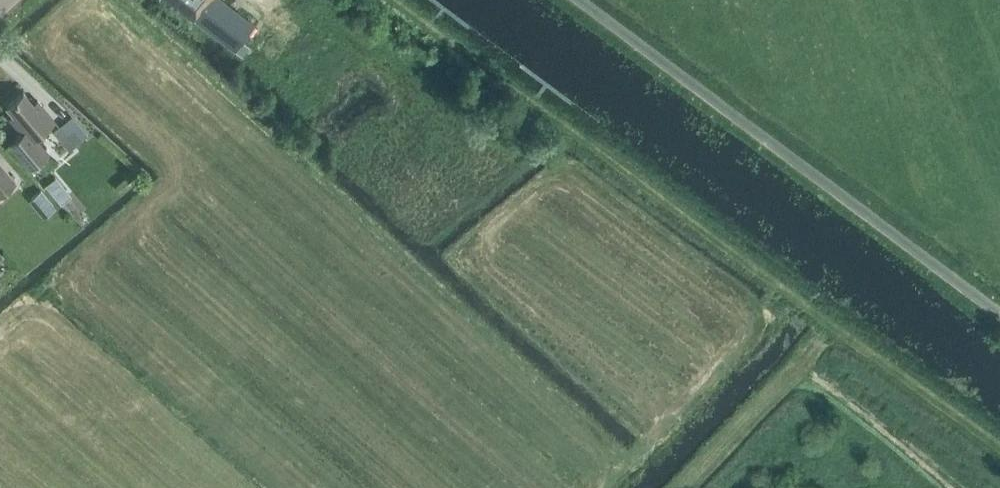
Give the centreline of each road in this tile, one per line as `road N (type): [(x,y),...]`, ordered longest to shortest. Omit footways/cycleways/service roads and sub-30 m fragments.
road 1 (track): [(831,325),(389,0)]
road 2 (unclassified): [(999,312),(581,0)]
road 3 (track): [(831,325),(684,487)]
road 4 (track): [(999,449),(883,359)]

